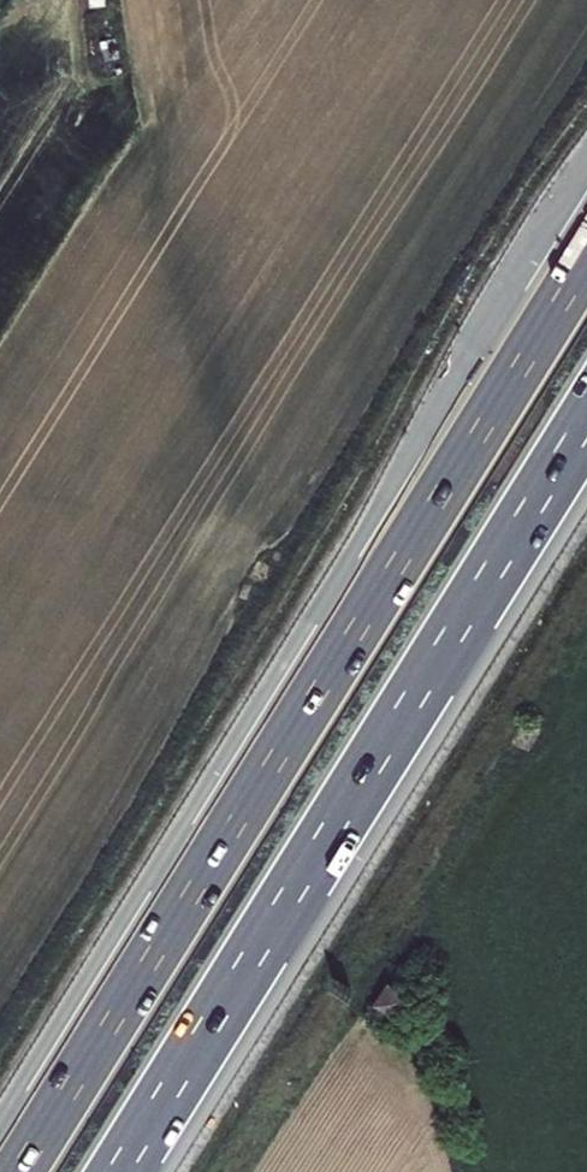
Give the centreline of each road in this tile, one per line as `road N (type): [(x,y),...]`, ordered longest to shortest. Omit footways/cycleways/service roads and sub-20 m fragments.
road 1 (motorway): [(586,256),(15,1171)]
road 2 (motorway): [(116,1171),(586,416)]

